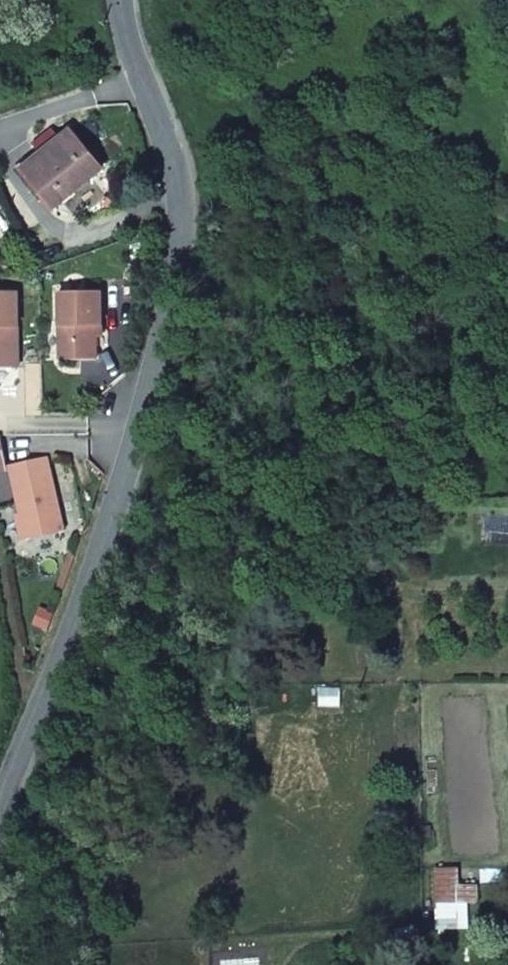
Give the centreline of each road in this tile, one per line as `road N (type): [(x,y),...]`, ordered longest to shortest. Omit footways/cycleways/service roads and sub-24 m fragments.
road 1 (tertiary): [(121,0),(174,161),(179,264),(127,468),(0,806)]

